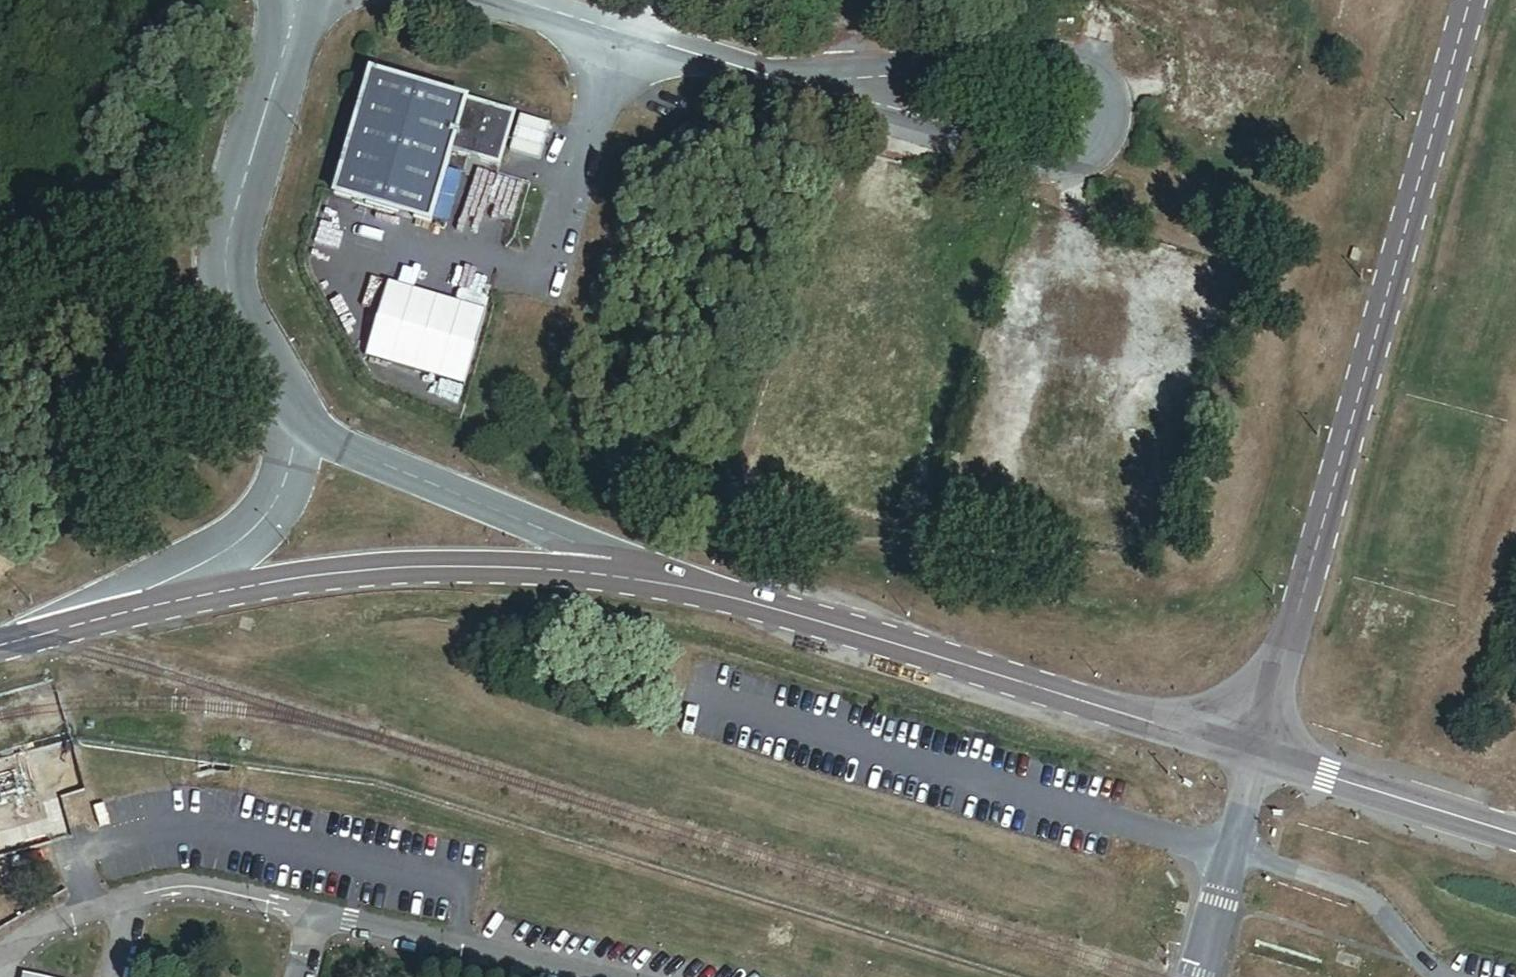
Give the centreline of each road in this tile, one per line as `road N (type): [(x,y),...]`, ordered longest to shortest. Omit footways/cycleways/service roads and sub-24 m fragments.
road 1 (unclassified): [(1468,0),(1253,753)]
road 2 (tertiary): [(641,579),(779,612),(1253,753)]
road 3 (tertiary): [(31,644),(185,606),(385,579),(641,579)]
road 4 (unclassified): [(791,84),(1060,56),(1103,95),(1103,120),(1098,145),(1082,162),(1042,174)]
road 5 (unclassified): [(278,409),(230,291),(227,223),(293,0)]
road 6 (unclassified): [(641,579),(359,463),(278,409)]
road 7 (unclassified): [(31,644),(240,538),(276,509),(288,458),(278,409)]
road 8 (unclassified): [(791,84),(505,0)]
road 9 (tertiary): [(1253,753),(1515,835)]
road 10 (unclassified): [(1042,174),(791,84)]

